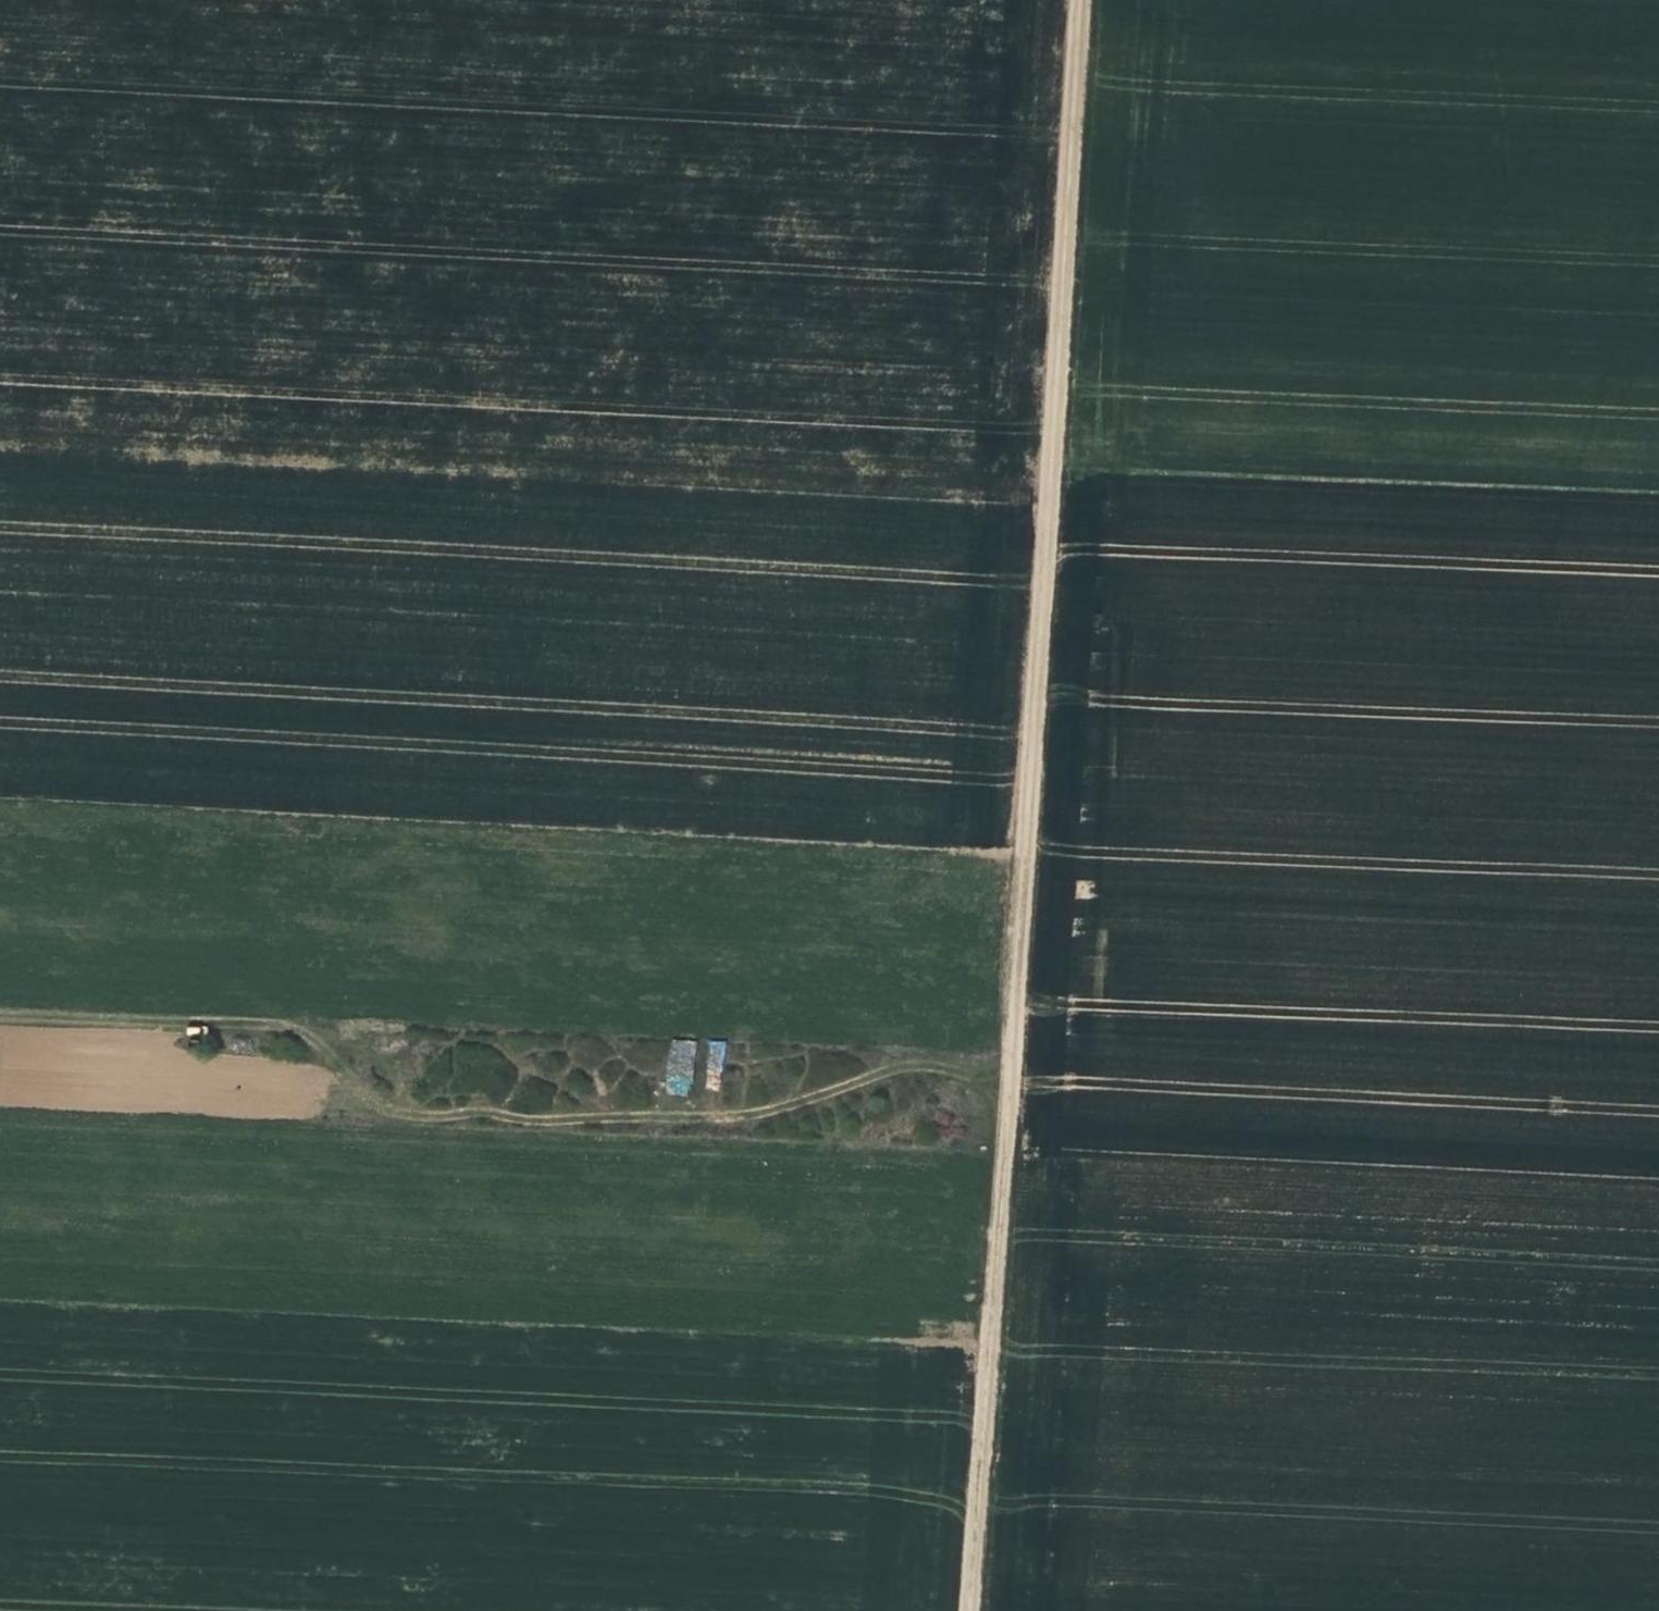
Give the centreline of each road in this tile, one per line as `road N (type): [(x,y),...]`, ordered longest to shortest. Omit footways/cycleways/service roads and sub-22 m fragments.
road 1 (track): [(966,1610),(1082,0)]

